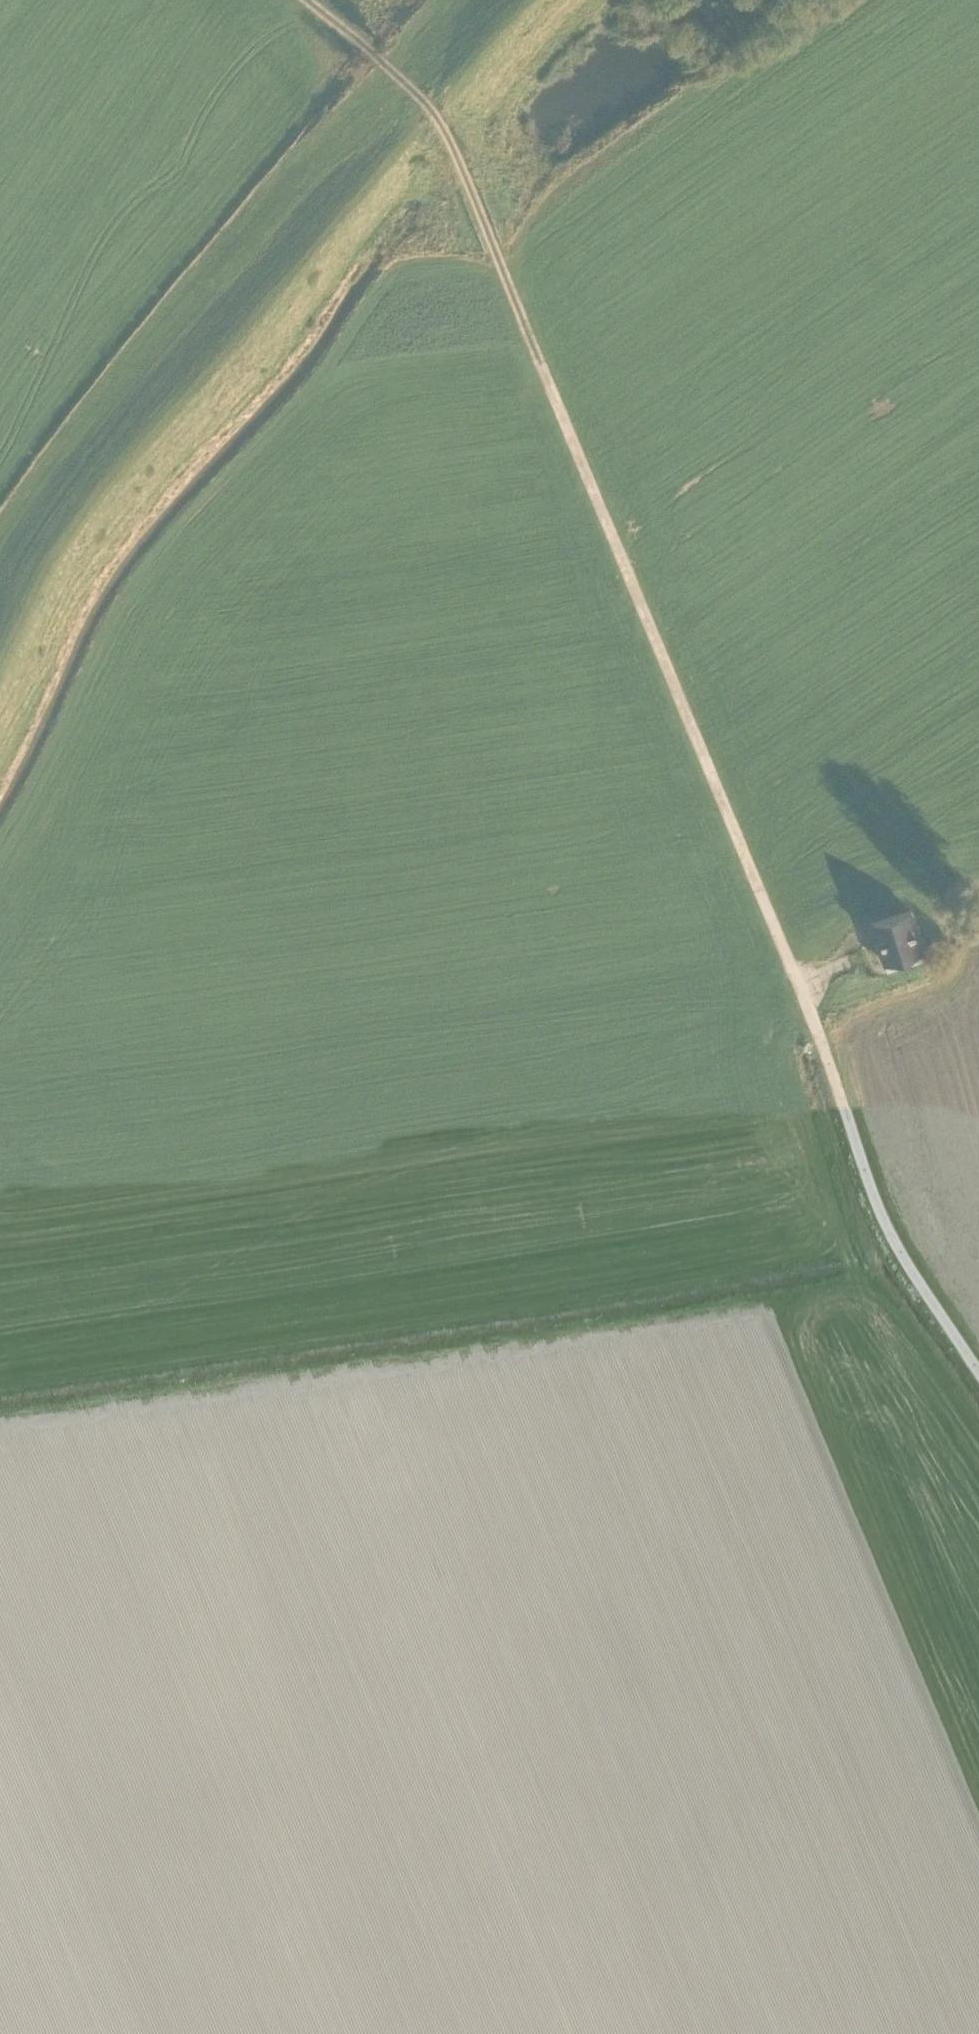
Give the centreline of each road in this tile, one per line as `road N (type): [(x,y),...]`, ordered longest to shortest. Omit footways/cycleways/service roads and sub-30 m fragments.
road 1 (track): [(789,962),(462,164),(416,93),(307,0)]

